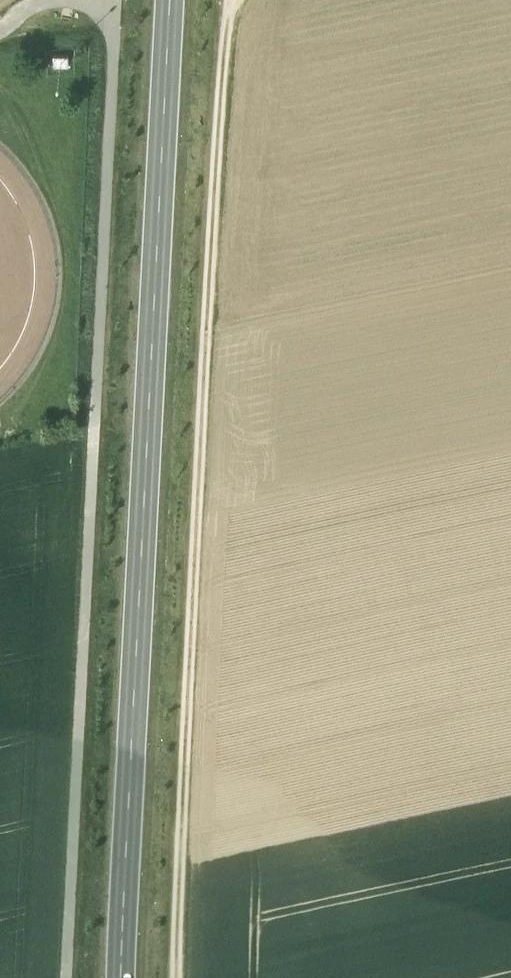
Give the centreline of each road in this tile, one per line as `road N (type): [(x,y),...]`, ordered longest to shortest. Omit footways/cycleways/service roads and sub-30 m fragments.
road 1 (track): [(230,0),(175,864),(178,977)]
road 2 (secondary): [(119,977),(168,0)]
road 3 (track): [(66,977),(114,0)]

